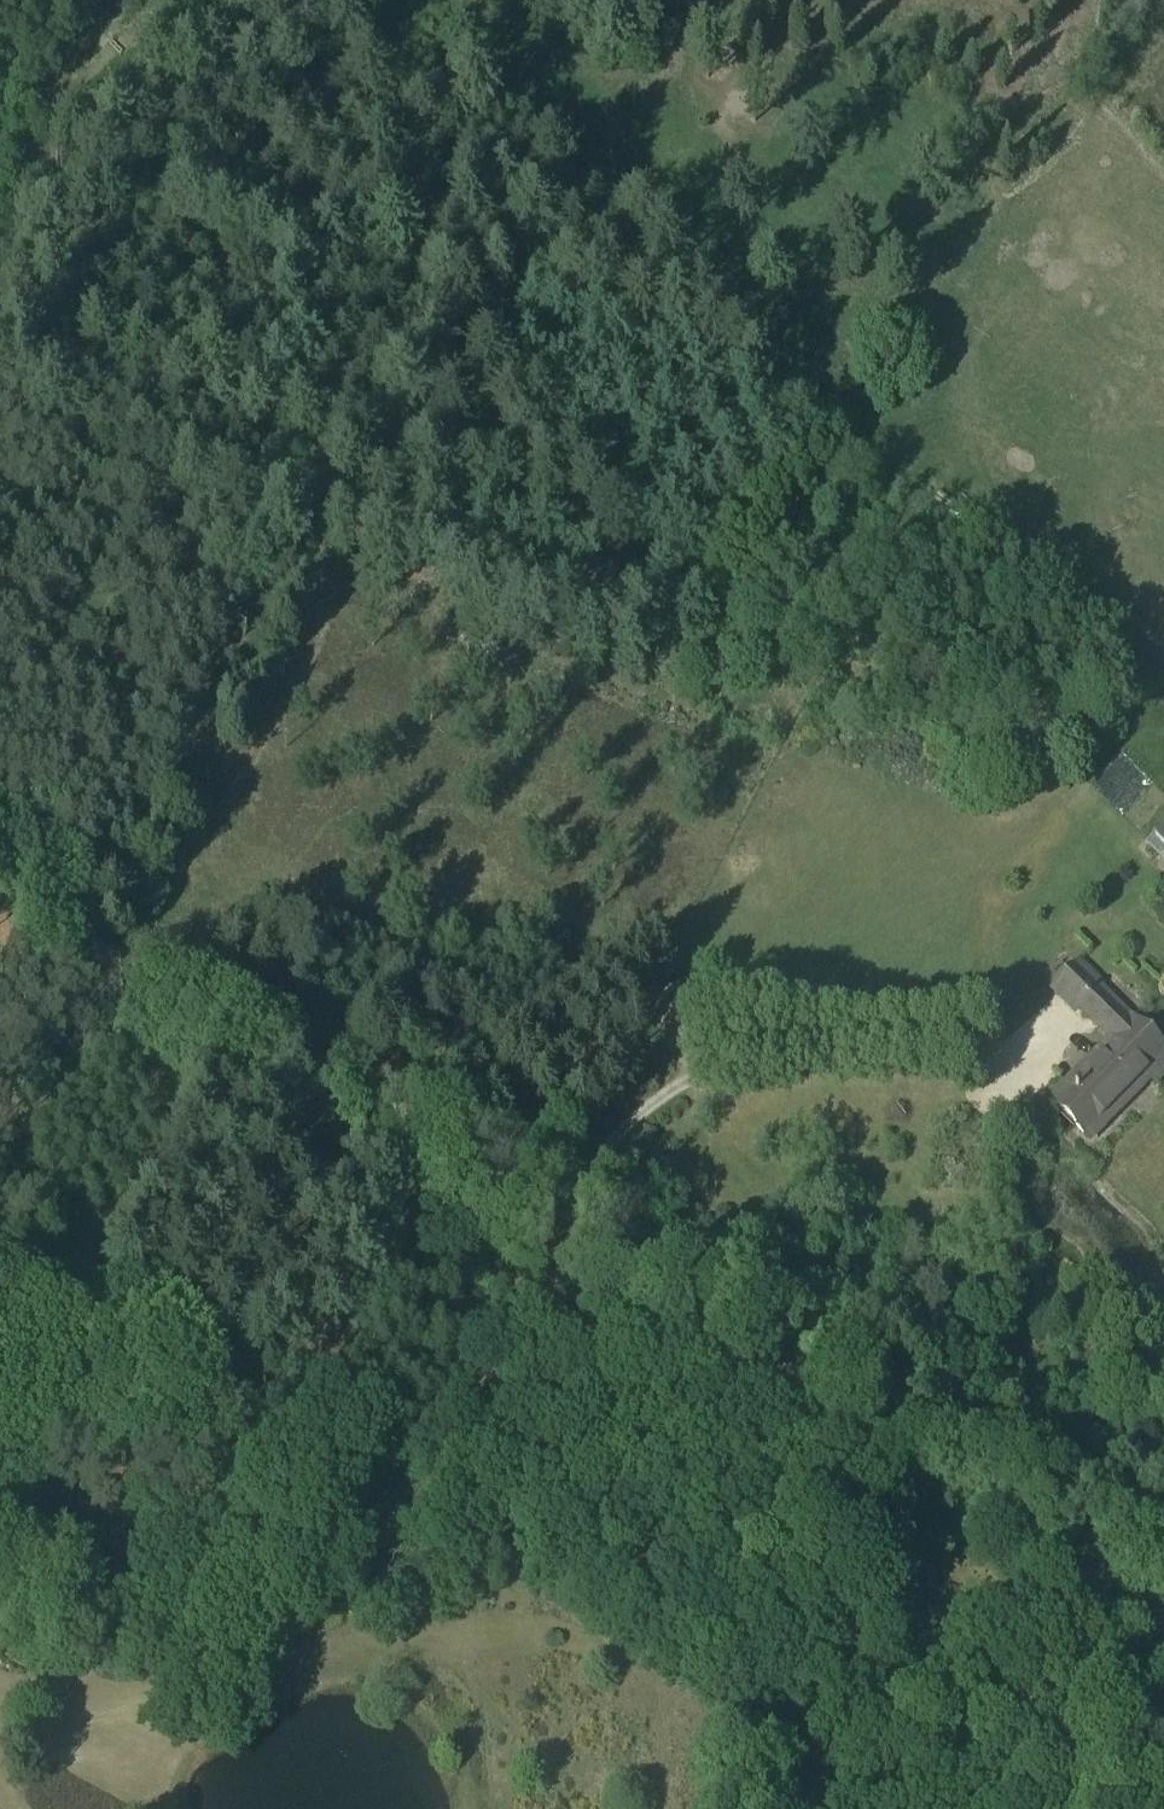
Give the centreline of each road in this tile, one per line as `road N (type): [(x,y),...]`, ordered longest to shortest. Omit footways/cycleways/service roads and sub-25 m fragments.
road 1 (track): [(0,892),(1163,1536)]
road 2 (track): [(564,1203),(643,1106),(718,1069),(1026,1056),(1062,1019)]
road 3 (track): [(121,960),(0,1207)]
road 4 (track): [(21,0),(0,140)]

